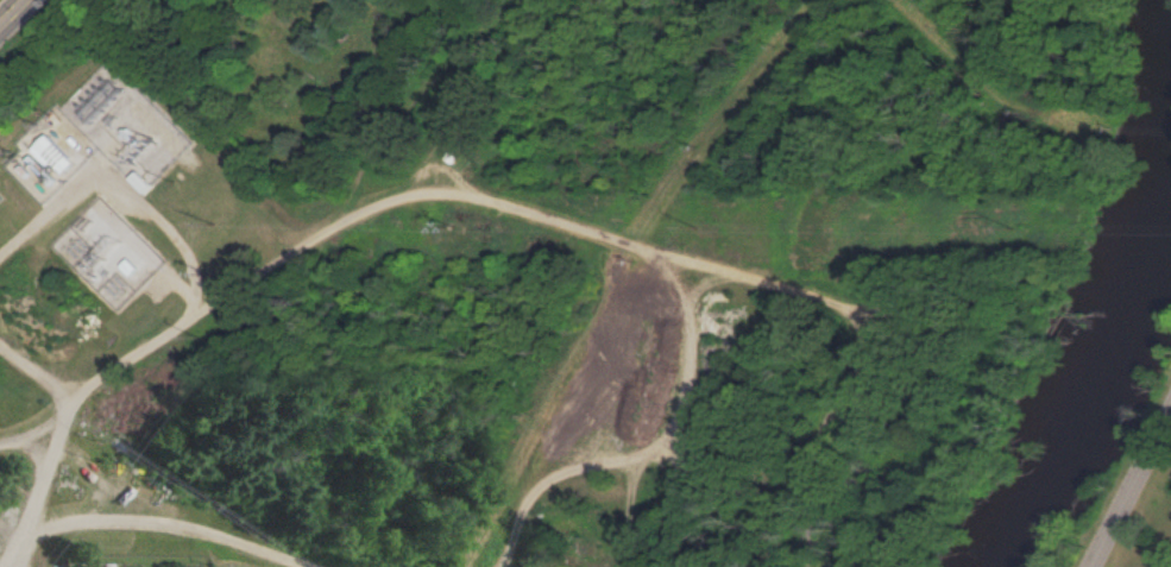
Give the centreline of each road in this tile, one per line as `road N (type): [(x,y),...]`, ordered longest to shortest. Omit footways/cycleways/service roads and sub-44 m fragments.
road 1 (tertiary): [(1078,566),(1170,406)]

